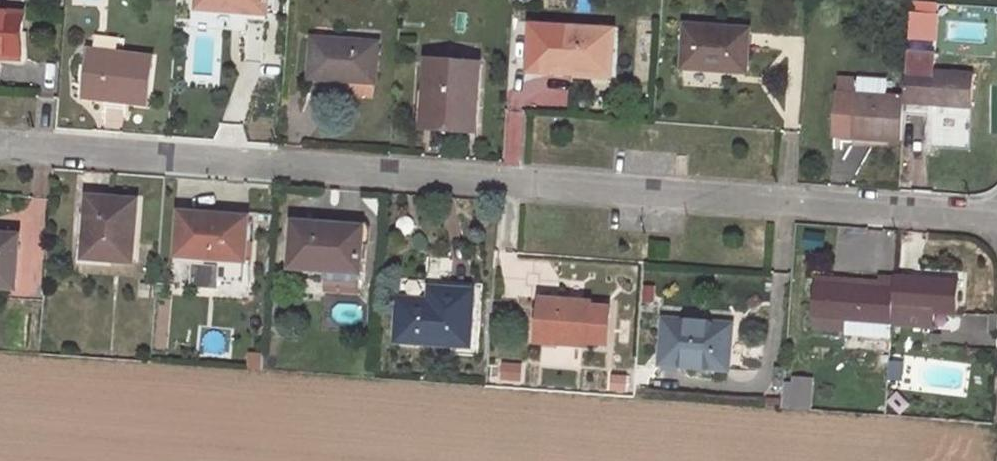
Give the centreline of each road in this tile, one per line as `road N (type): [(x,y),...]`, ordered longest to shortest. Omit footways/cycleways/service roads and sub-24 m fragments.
road 1 (residential): [(0,140),(996,218)]

